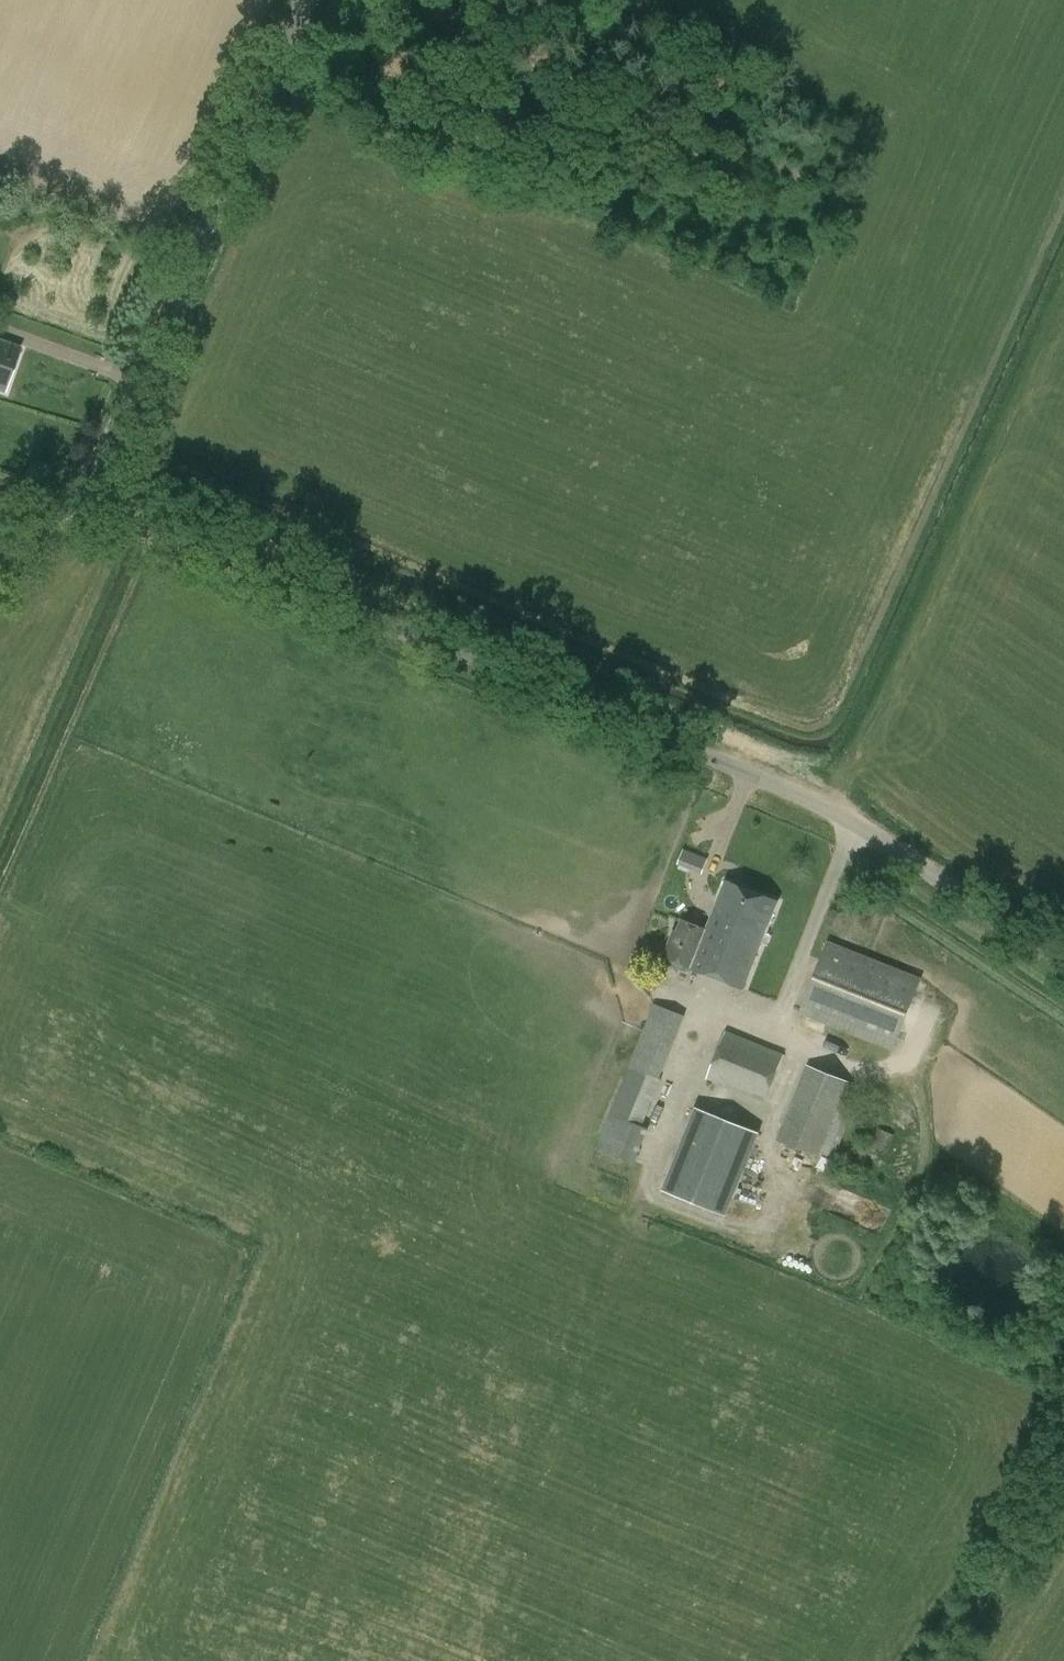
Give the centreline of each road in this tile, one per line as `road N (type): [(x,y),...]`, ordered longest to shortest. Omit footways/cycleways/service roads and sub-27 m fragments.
road 1 (unclassified): [(1063,965),(853,821),(793,790),(86,495)]
road 2 (unclassified): [(86,495),(306,0)]
road 3 (track): [(943,1660),(1063,1467)]

